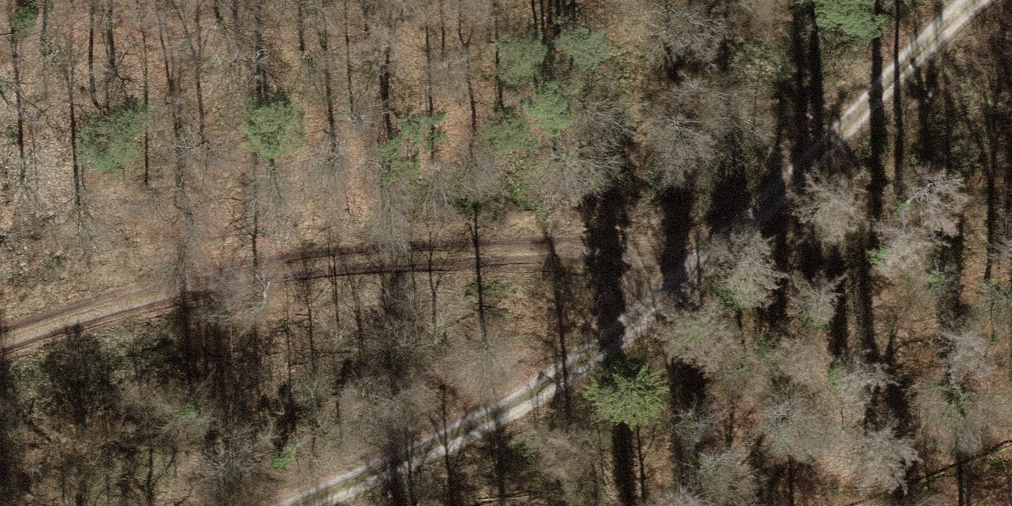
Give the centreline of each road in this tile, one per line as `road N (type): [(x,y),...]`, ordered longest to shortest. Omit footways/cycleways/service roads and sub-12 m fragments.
road 1 (track): [(303,505),(563,387),(981,0)]
road 2 (track): [(0,342),(43,325),(323,269),(503,253),(711,254)]

